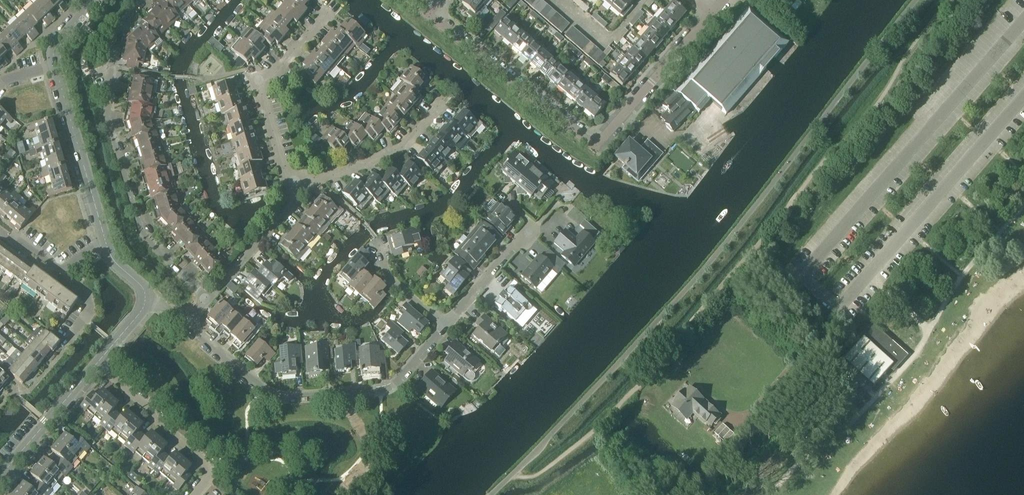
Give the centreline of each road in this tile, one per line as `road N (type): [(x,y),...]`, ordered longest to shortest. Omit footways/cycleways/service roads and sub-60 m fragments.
road 1 (residential): [(207,298),(139,227),(109,125),(112,38),(142,0)]
road 2 (residential): [(445,325),(394,385),(279,397),(185,324)]
road 3 (residential): [(298,194),(285,178),(261,95),(327,12)]
road 4 (residential): [(595,143),(427,14)]
road 5 (residential): [(194,494),(208,479),(206,461),(96,365)]
road 6 (residential): [(499,195),(535,226),(445,325)]
road 7 (residential): [(105,242),(55,68)]
road 8 (residential): [(595,143),(711,14)]
road 9 (residential): [(298,194),(404,146),(440,104)]
road 10 (residential): [(96,365),(0,476)]
road 11 (residential): [(207,298),(298,194)]

